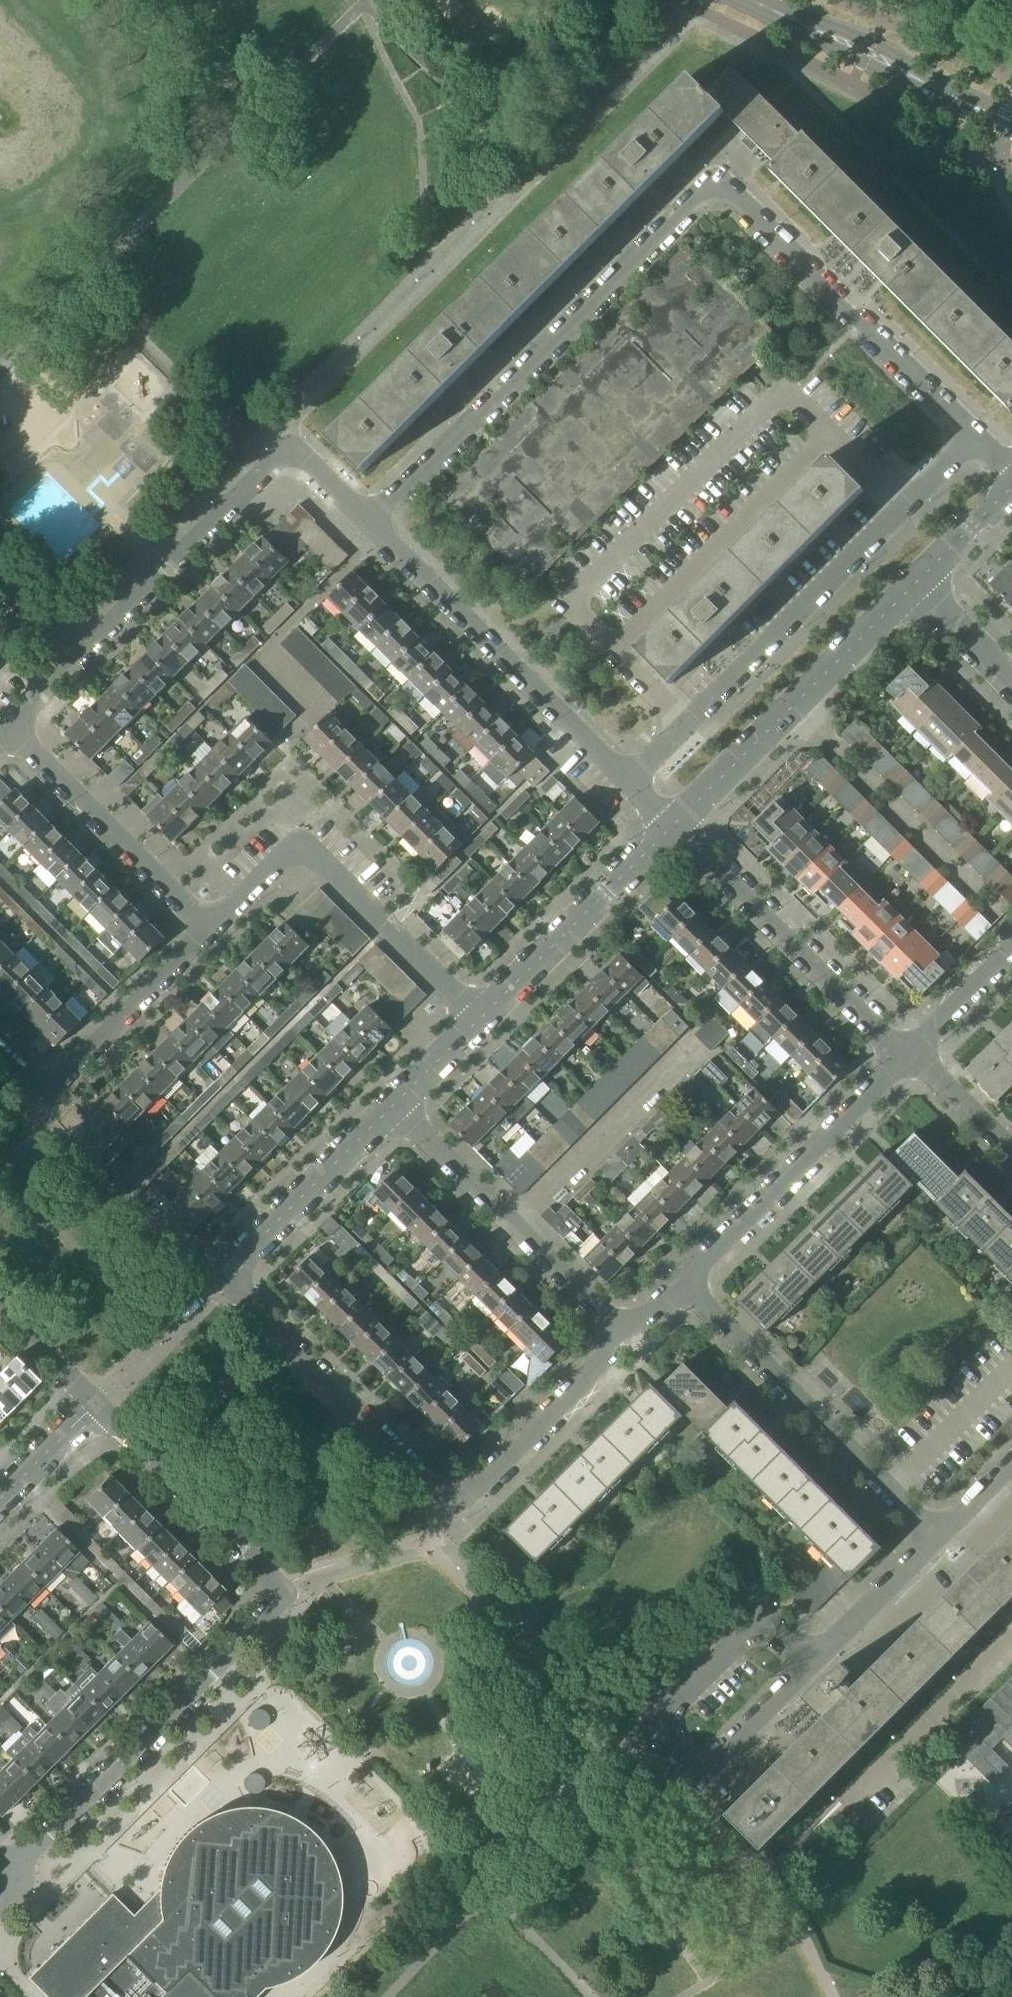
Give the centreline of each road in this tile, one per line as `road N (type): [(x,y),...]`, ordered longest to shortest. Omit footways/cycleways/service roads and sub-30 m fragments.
road 1 (residential): [(1011,473),(714,184),(367,524)]
road 2 (residential): [(14,1885),(46,1835),(272,1605),(266,1570),(95,1405)]
road 3 (residential): [(470,1494),(438,1493),(231,1285),(233,1268),(391,1110)]
road 4 (residential): [(671,828),(367,524)]
road 5 (residential): [(12,727),(293,450)]
road 6 (residential): [(478,1023),(307,851),(292,851),(206,931)]
road 7 (residential): [(936,1543),(681,1284)]
road 8 (residential): [(671,828),(916,582)]
road 9 (residential): [(910,1054),(881,1039),(671,828)]
road 10 (residential): [(628,1338),(391,1110)]
road 11 (residential): [(705,1773),(936,1543)]
road 12 (residential): [(681,1284),(910,1054)]
road 13 (residential): [(206,931),(42,1094),(0,1052)]
road 14 (tertiary): [(1011,126),(751,0)]
road 15 (residential): [(206,931),(12,727)]
road 16 (residential): [(478,1023),(671,828)]
road 17 (residential): [(845,1803),(1011,1635)]
road 18 (residential): [(470,1494),(628,1338)]
road 19 (residential): [(910,1054),(1011,952)]
road 20 (residential): [(1011,1155),(910,1054)]
road 21 (residential): [(95,1405),(0,1306)]
road 22 (residential): [(916,582),(1011,485)]
road 23 (residential): [(0,1501),(95,1405)]
road 24 (residential): [(916,582),(1011,678)]
road 25 (residential): [(391,1110),(478,1023)]

